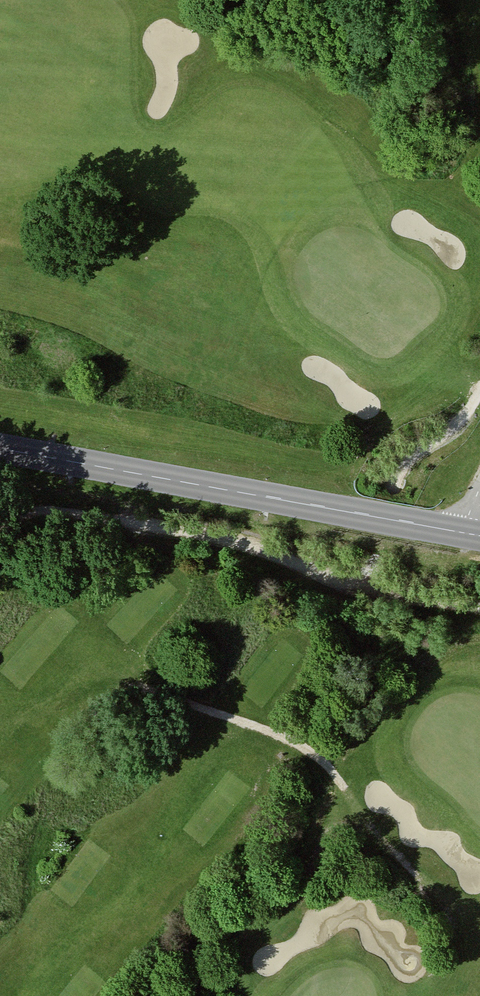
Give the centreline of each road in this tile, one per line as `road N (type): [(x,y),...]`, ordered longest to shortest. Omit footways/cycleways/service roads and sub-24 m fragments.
road 1 (track): [(0,535),(24,516),(74,516),(268,556),(339,583),(370,577),(393,490),(420,450),(455,432),(479,398)]
road 2 (secondary): [(460,531),(0,448)]

